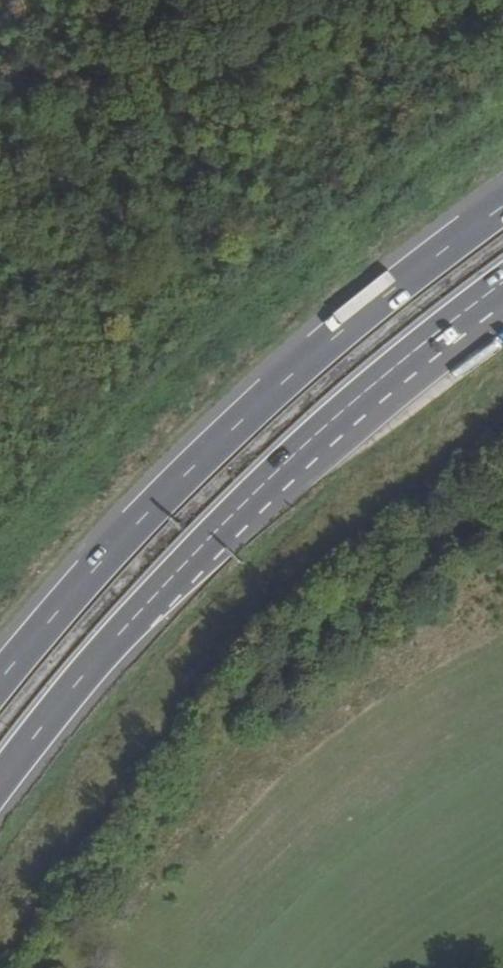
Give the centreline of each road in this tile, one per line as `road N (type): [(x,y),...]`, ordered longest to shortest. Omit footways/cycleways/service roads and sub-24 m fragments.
road 1 (trunk): [(502,207),(340,329),(155,502),(0,682)]
road 2 (trunk): [(0,777),(199,549),(380,385),(487,305)]

